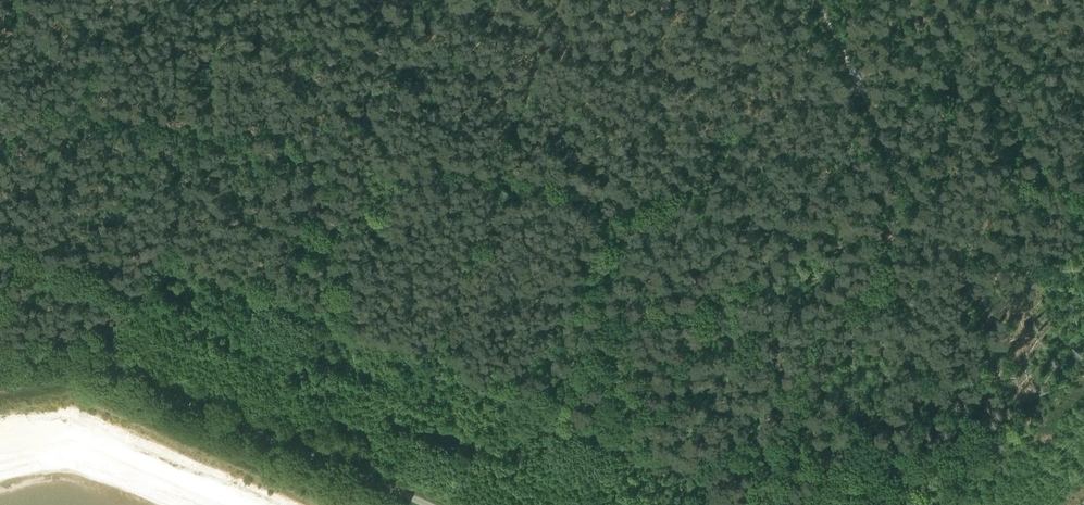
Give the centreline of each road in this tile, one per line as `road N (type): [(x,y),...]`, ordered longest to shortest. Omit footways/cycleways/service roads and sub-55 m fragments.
road 1 (track): [(753,504),(765,442),(899,203),(884,137),(812,0)]
road 2 (track): [(427,504),(119,375)]

